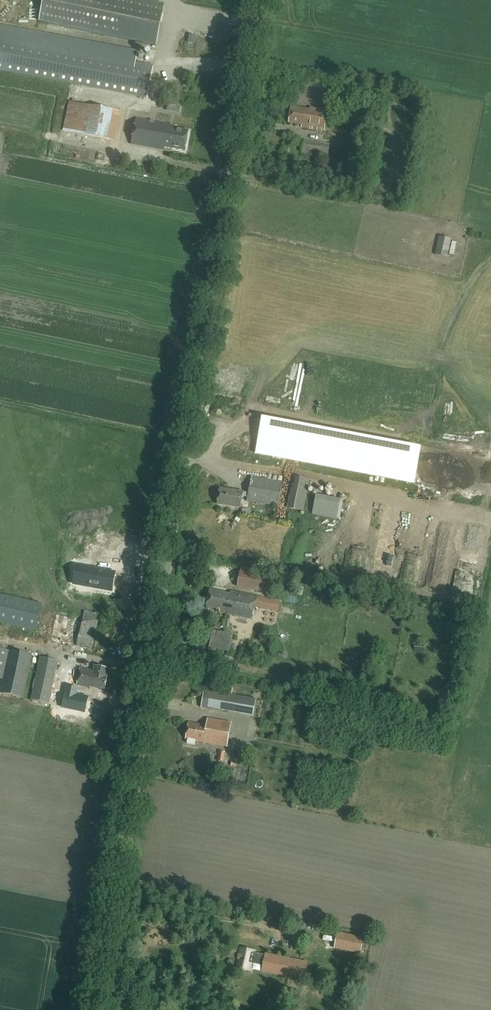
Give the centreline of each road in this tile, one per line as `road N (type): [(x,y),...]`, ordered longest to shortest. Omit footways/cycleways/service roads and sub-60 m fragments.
road 1 (unclassified): [(94,1009),(260,0)]

